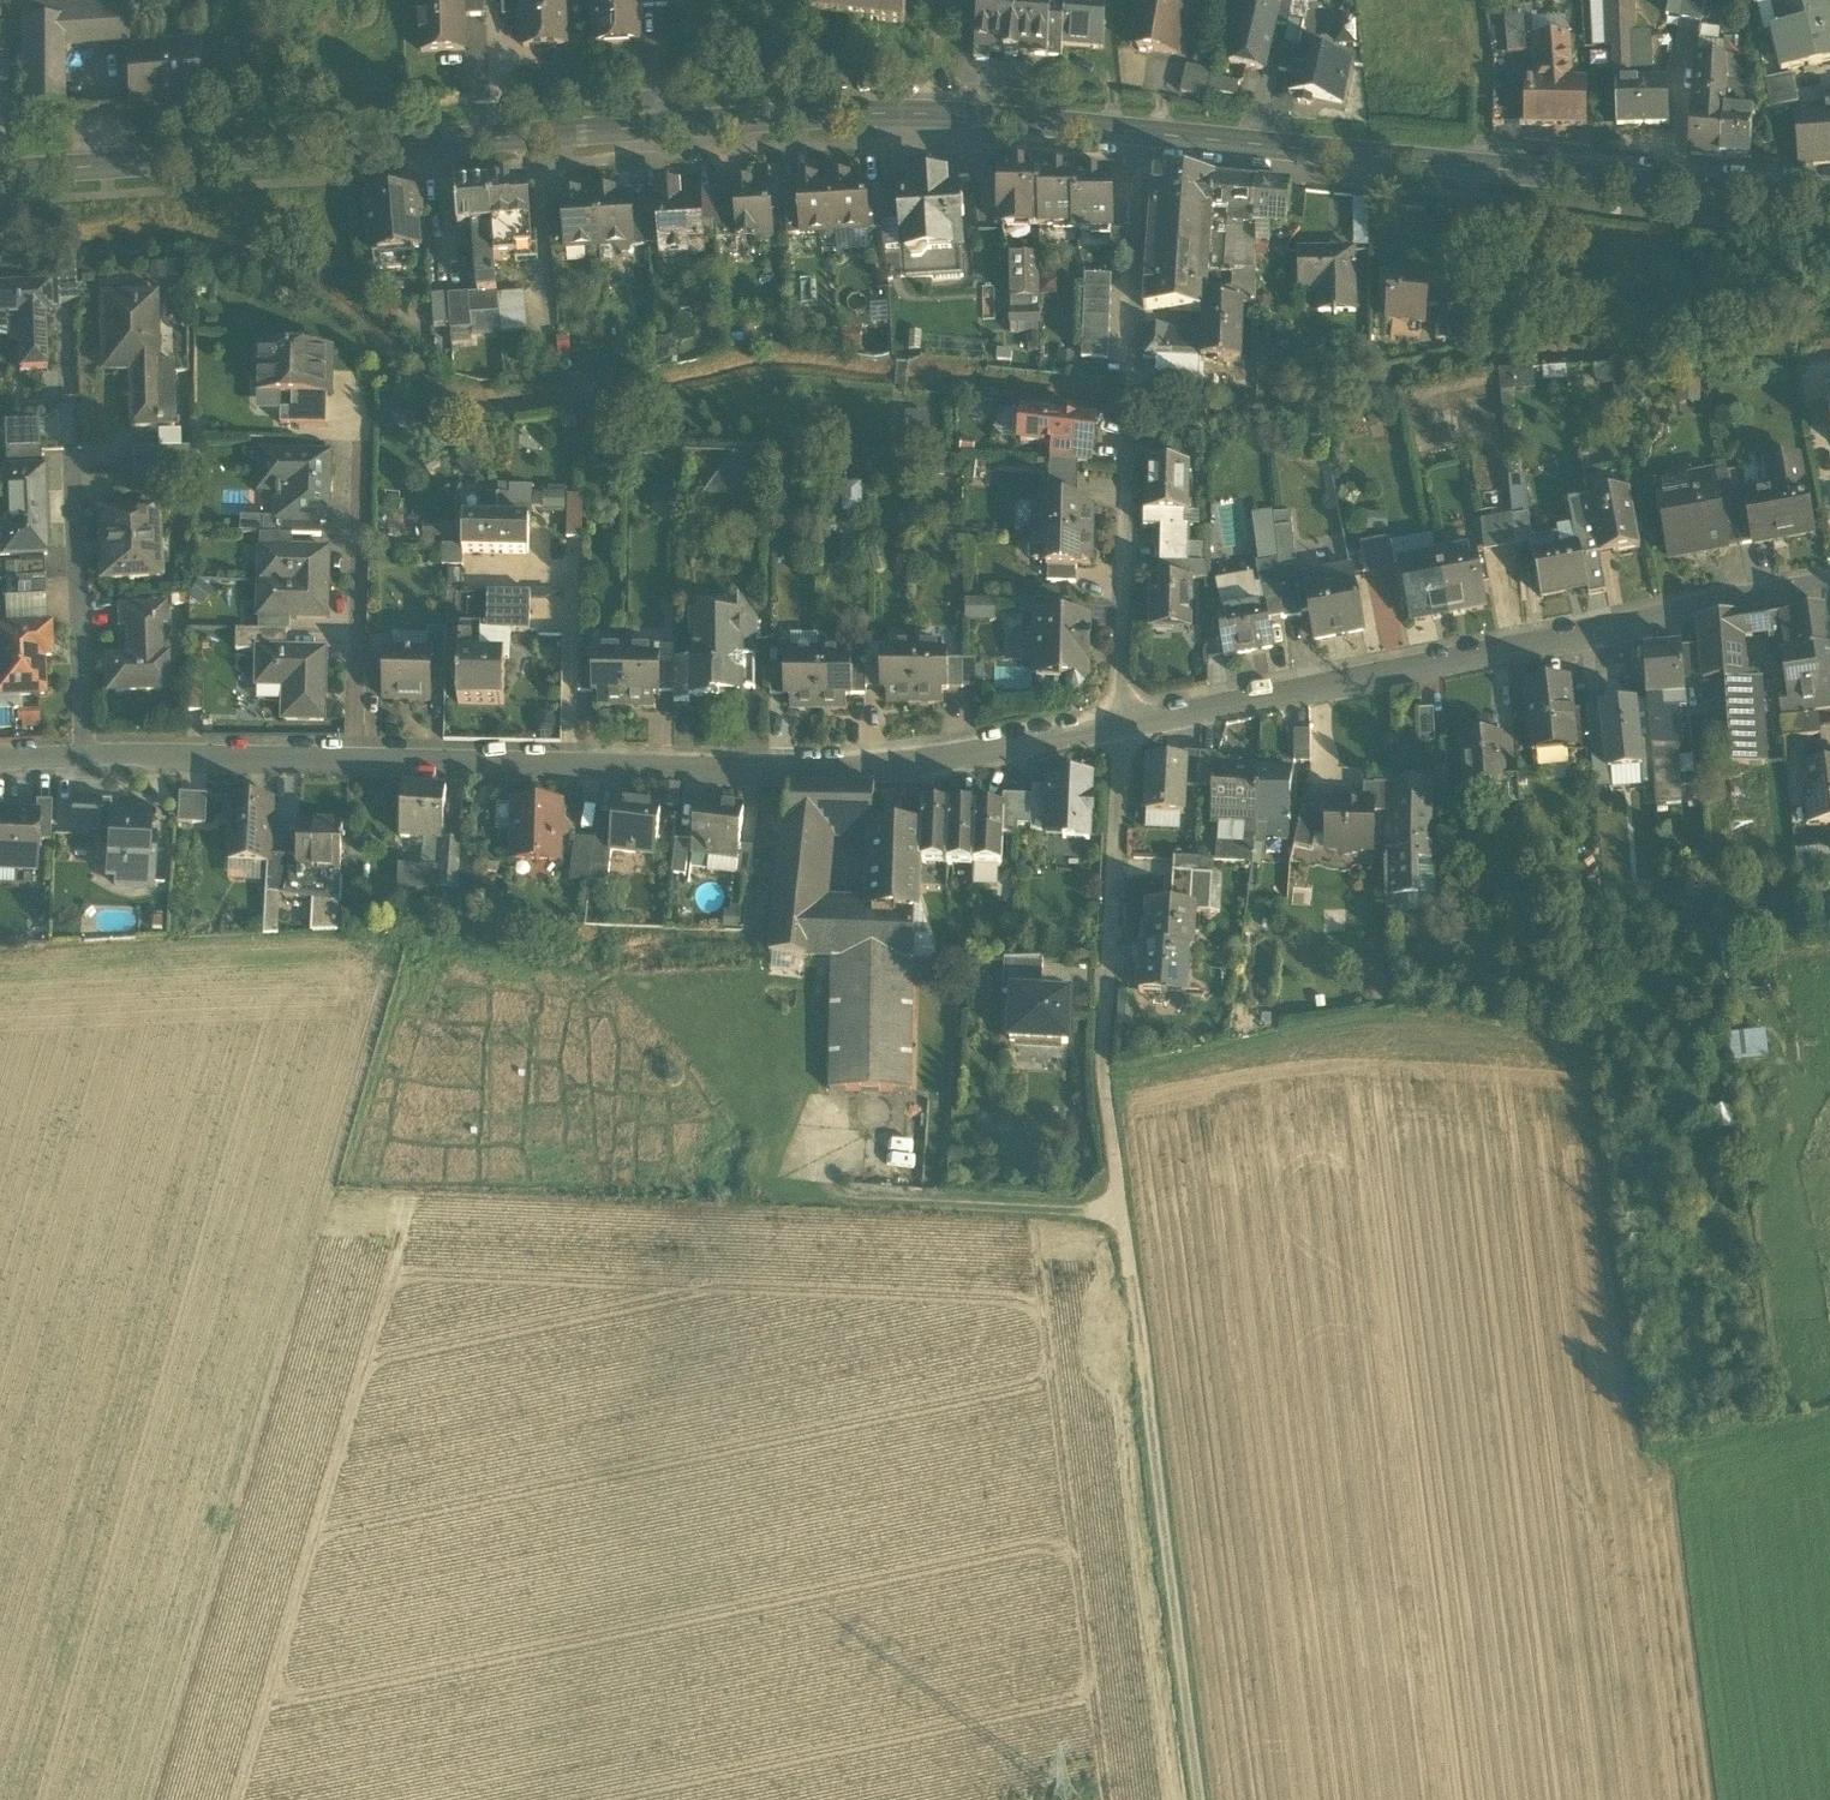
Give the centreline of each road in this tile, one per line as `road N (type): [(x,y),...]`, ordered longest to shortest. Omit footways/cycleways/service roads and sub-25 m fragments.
road 1 (secondary): [(0,171),(833,114),(938,114),(1148,134)]
road 2 (residential): [(351,756),(891,761),(1117,722)]
road 3 (residential): [(1117,722),(1829,580)]
road 4 (secondary): [(1148,134),(1768,193),(1829,191)]
road 5 (unclassified): [(1133,1271),(1108,1077),(1117,722)]
road 6 (track): [(1200,1799),(1133,1271)]
road 7 (residential): [(85,758),(73,451)]
road 8 (residential): [(351,756),(362,452)]
road 9 (unclassified): [(1117,722),(1129,423)]
road 10 (residential): [(85,758),(351,756)]
road 11 (unclassified): [(1131,381),(1148,134)]

